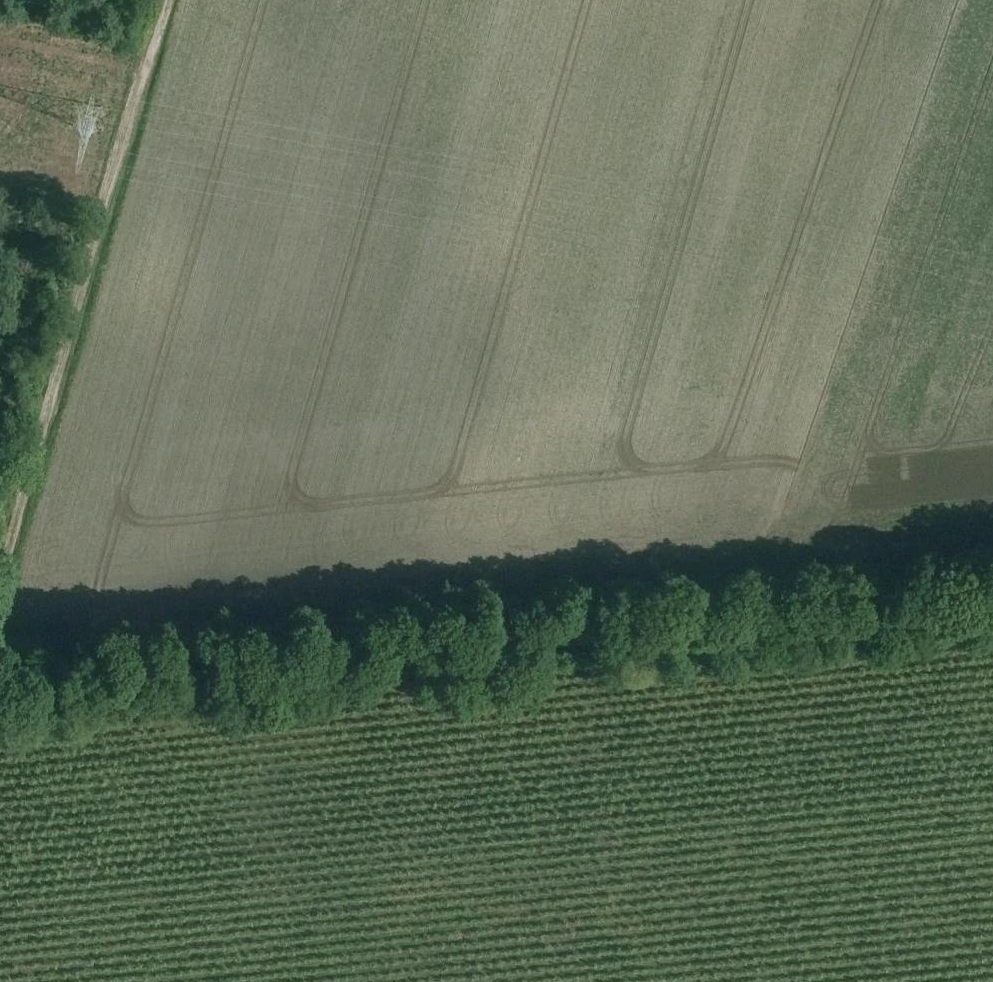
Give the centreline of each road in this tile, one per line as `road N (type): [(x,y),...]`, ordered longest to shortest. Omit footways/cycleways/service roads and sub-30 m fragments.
road 1 (track): [(0,690),(992,604)]
road 2 (track): [(0,581),(164,0)]

